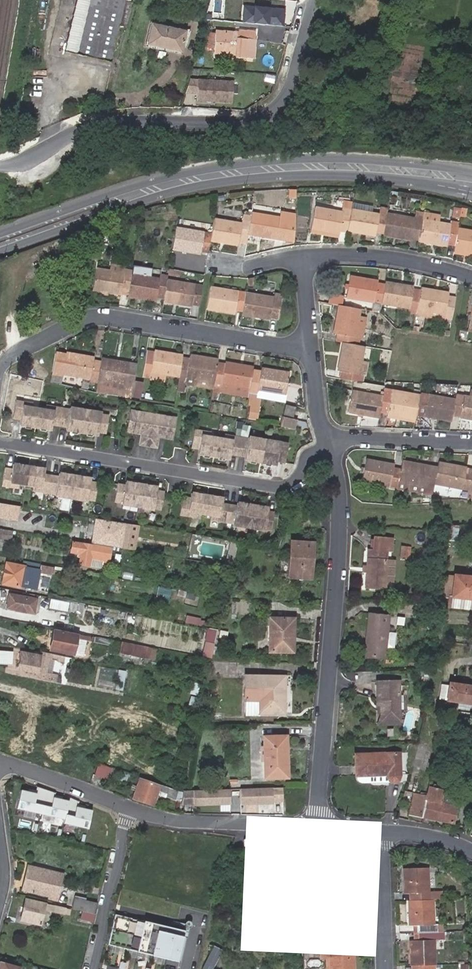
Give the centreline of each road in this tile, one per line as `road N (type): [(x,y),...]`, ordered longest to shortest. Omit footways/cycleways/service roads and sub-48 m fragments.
road 1 (tertiary): [(0,243),(229,172),(366,166),(471,183)]
road 2 (residential): [(320,0),(293,88),(278,109),(238,121),(110,122),(1,163)]
road 3 (residential): [(327,445),(341,487),(316,825)]
road 4 (residential): [(0,440),(294,485),(327,445)]
road 5 (residential): [(313,348),(81,319),(4,360),(0,379)]
road 6 (residential): [(471,280),(405,261),(301,258),(313,348)]
road 7 (residential): [(132,808),(316,825)]
road 8 (residential): [(132,808),(93,968)]
road 9 (residential): [(327,445),(471,445)]
road 10 (residential): [(0,761),(132,808)]
road 11 (residential): [(376,831),(385,968)]

